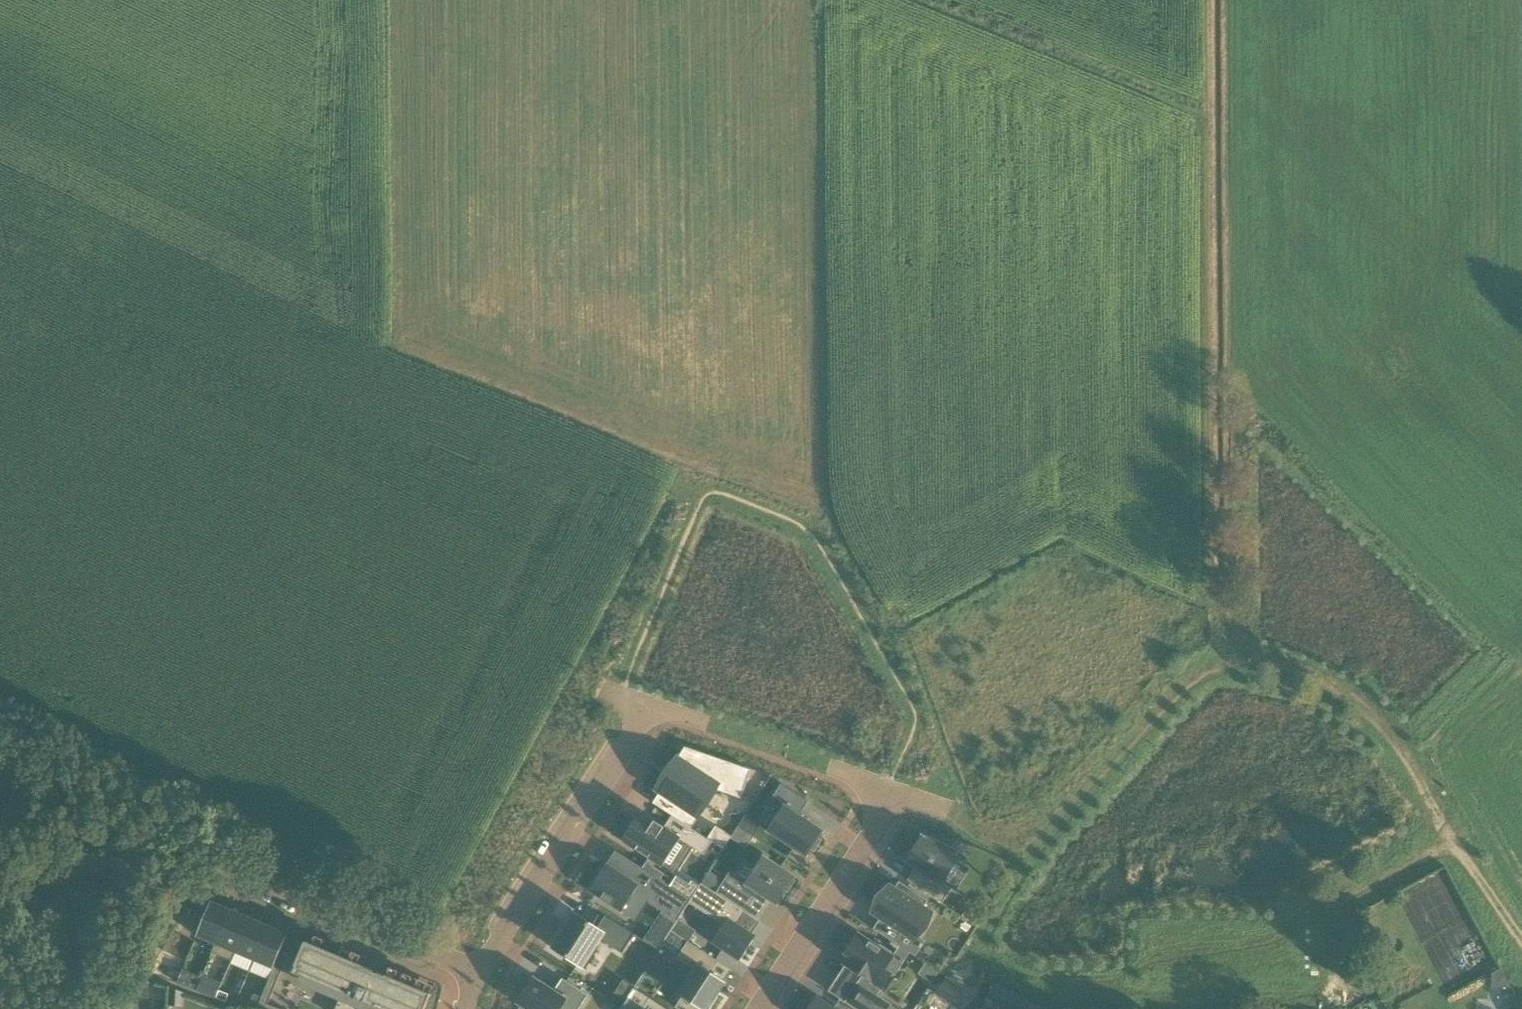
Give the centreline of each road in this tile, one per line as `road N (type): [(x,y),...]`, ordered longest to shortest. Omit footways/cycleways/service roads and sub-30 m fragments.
road 1 (track): [(1521,943),(1394,738),(1359,702),(1265,660),(1205,673),(1022,860)]
road 2 (residential): [(477,973),(654,707)]
road 3 (residential): [(220,862),(477,973)]
road 4 (residential): [(897,792),(758,1008)]
road 5 (track): [(1458,845),(1339,912),(1334,996)]

